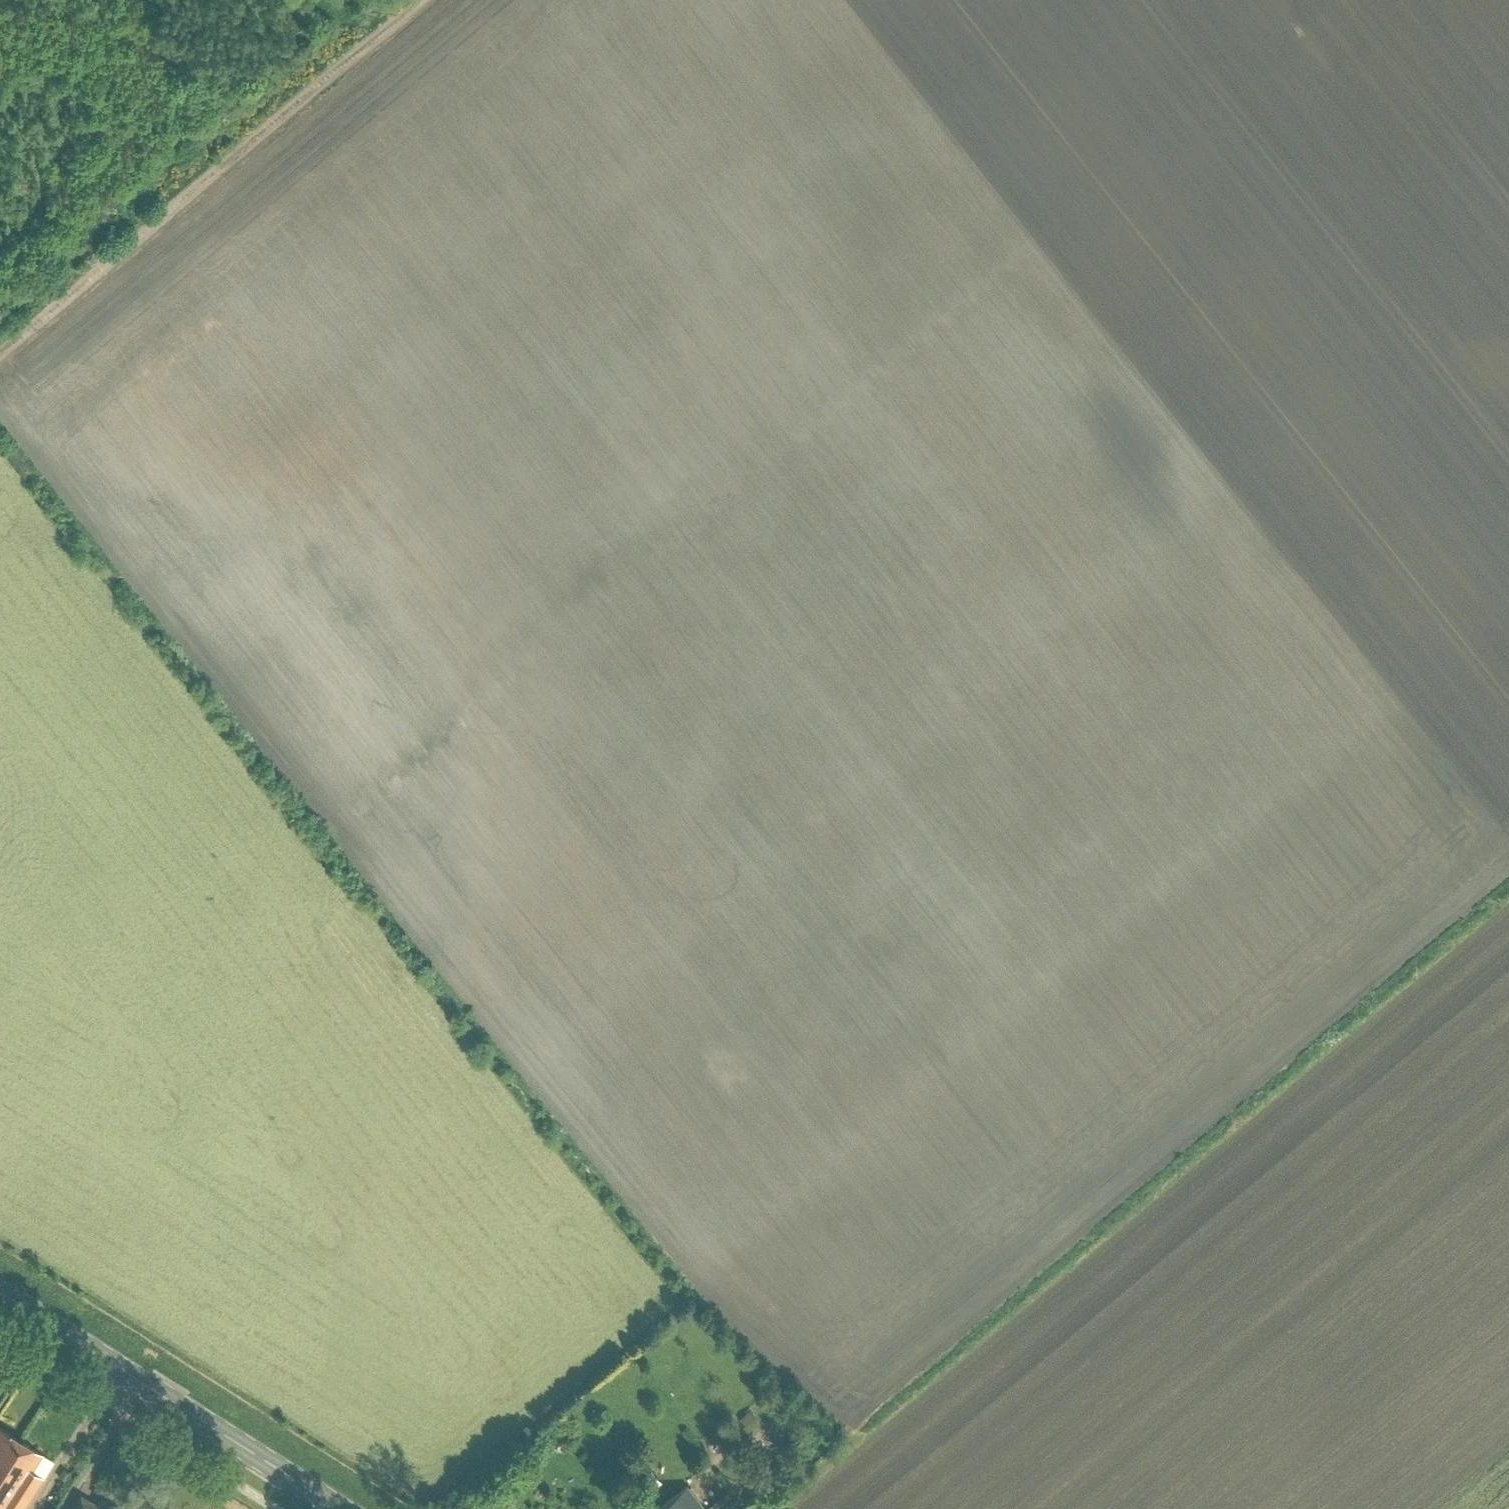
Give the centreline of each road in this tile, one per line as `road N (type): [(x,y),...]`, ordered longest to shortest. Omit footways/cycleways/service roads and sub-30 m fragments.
road 1 (primary): [(343,1508),(0,1288)]

